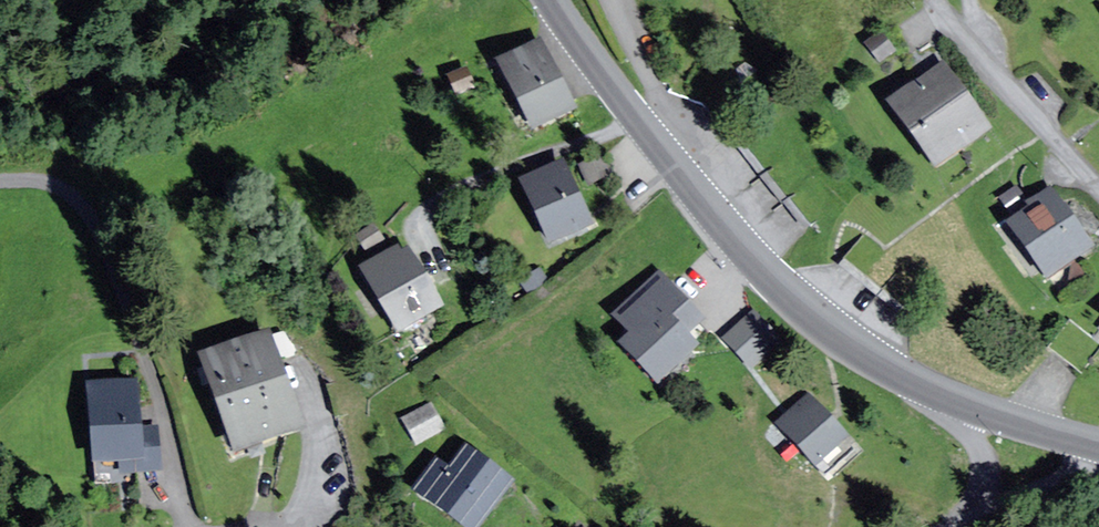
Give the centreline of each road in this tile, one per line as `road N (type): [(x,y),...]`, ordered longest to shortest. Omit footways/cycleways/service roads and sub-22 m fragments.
road 1 (secondary): [(970,412),(871,363),(786,295),(634,112)]
road 2 (residential): [(634,112),(587,140),(434,203),(425,234),(434,253)]
road 3 (residential): [(937,0),(1098,193)]
road 4 (residential): [(1098,447),(1086,470),(967,517)]
road 5 (track): [(807,478),(900,499),(951,526)]
road 6 (secondary): [(634,112),(555,0)]
road 7 (secondary): [(1098,447),(970,412)]

